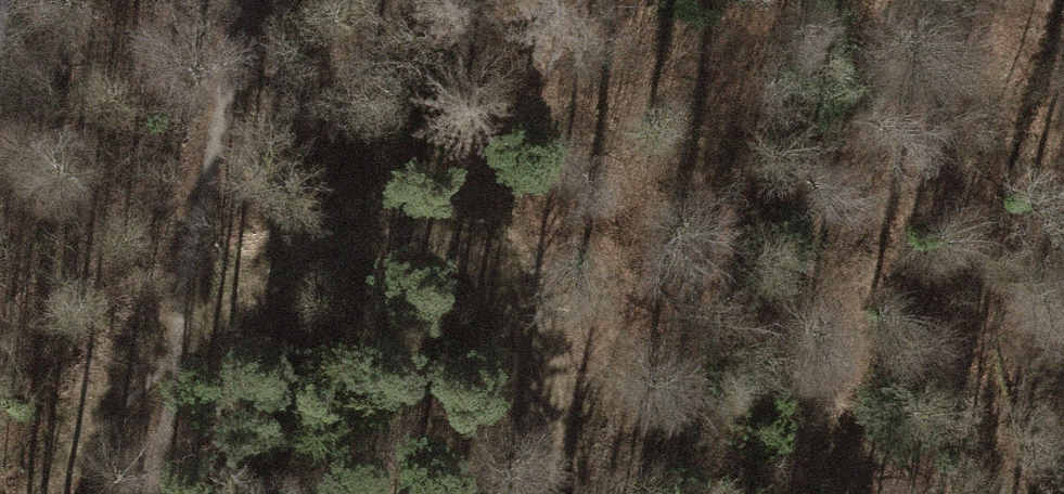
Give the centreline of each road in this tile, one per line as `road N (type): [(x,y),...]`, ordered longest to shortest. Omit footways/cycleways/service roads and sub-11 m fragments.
road 1 (track): [(544,493),(557,408),(545,334),(505,278),(474,258),(412,243),(277,281),(171,342),(114,395),(50,493)]
road 2 (track): [(805,493),(1043,0)]

